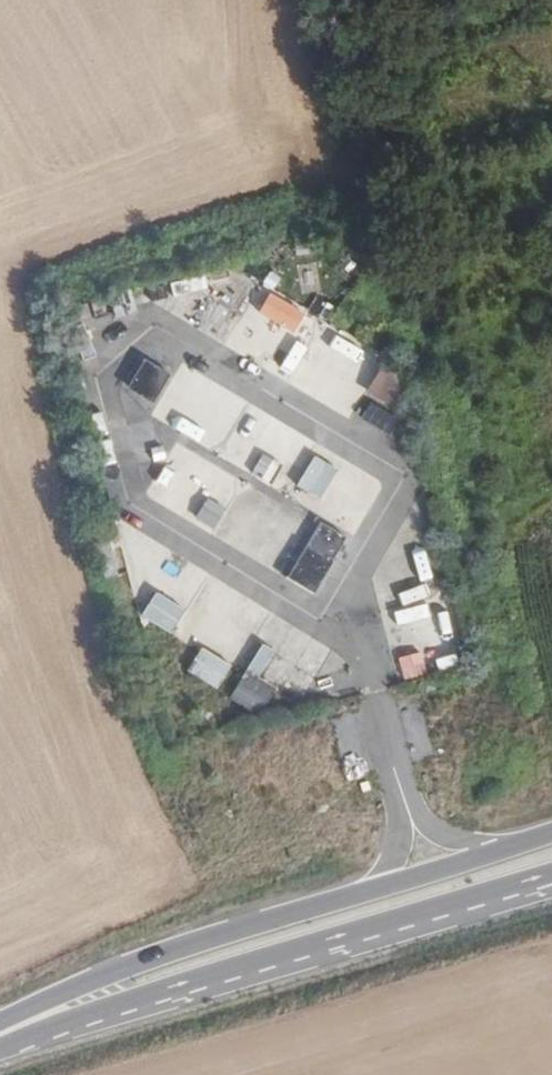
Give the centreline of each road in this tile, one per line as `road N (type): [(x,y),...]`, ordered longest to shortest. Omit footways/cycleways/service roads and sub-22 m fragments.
road 1 (primary): [(551,834),(131,966),(0,1032)]
road 2 (primary): [(0,1040),(551,875)]

